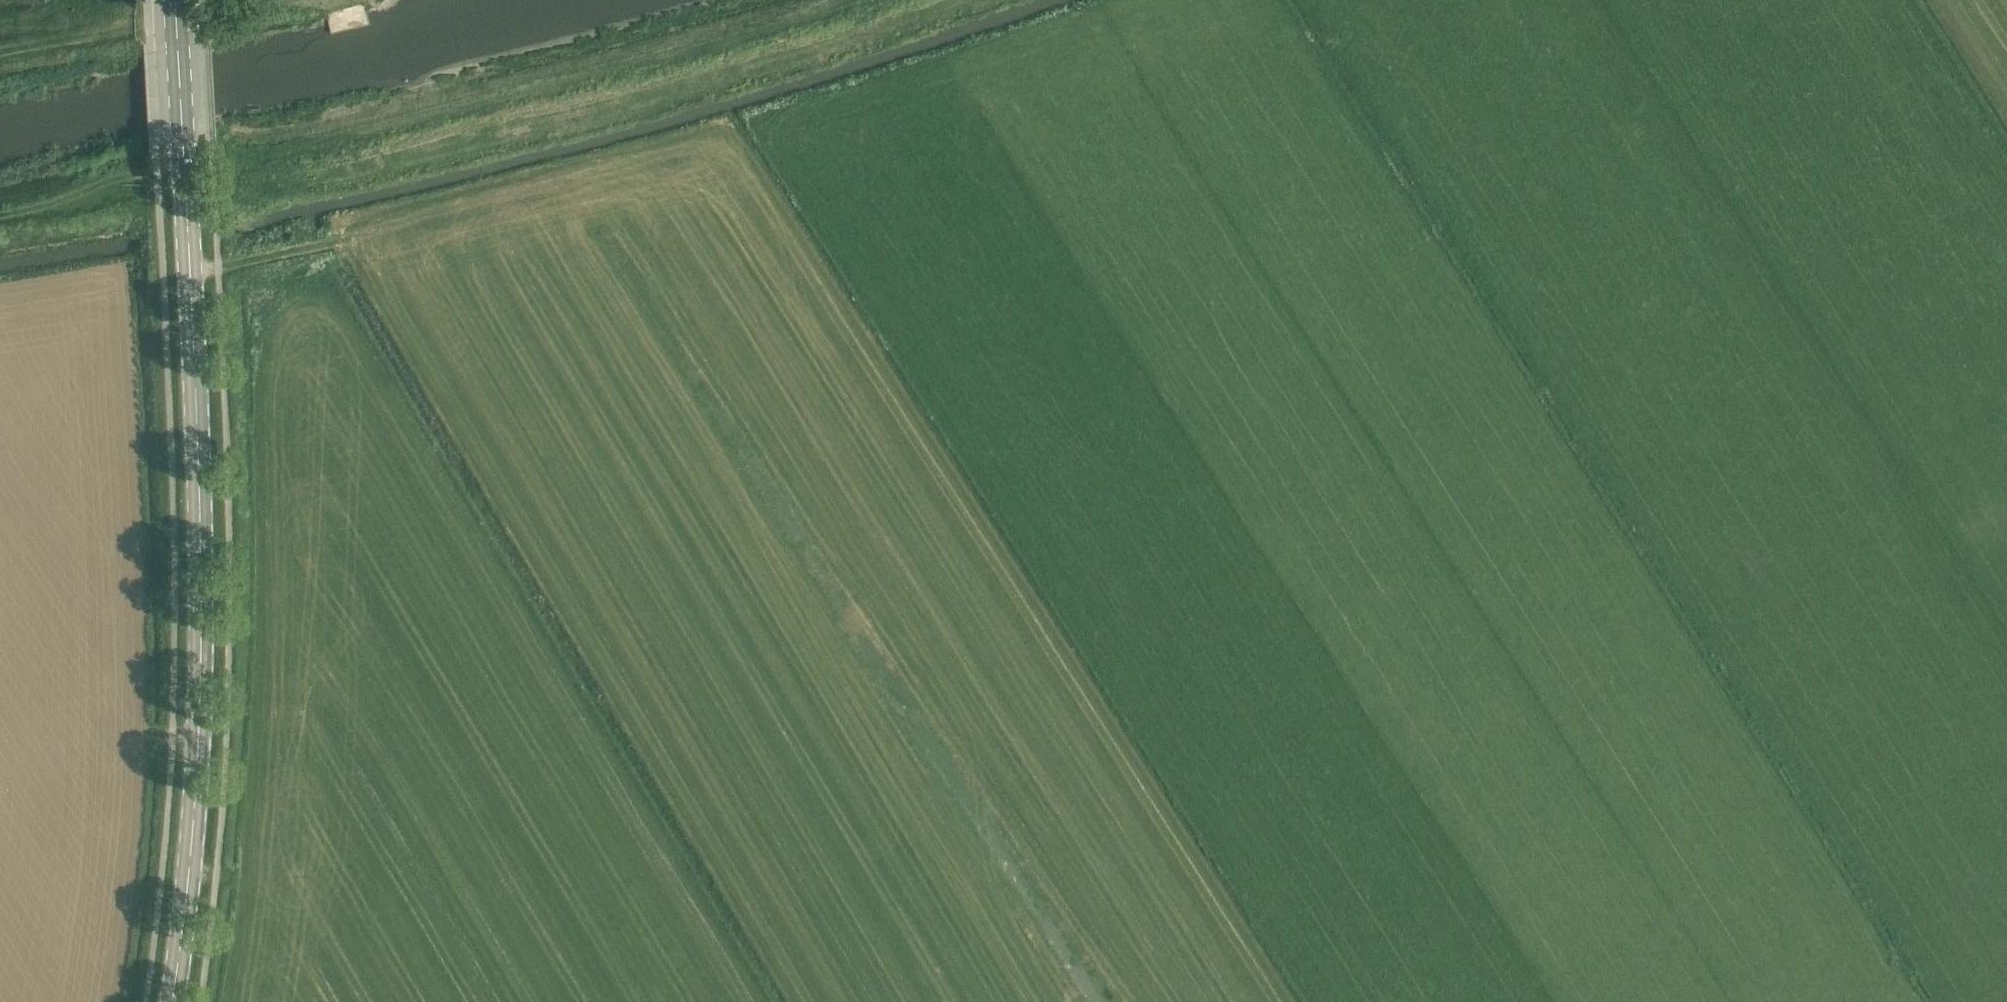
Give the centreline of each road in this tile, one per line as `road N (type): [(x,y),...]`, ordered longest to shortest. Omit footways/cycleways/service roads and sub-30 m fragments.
road 1 (secondary): [(171,1001),(197,782),(200,641),(175,0)]
road 2 (track): [(0,209),(615,81),(871,0)]
road 3 (track): [(146,0),(132,24),(0,49)]

